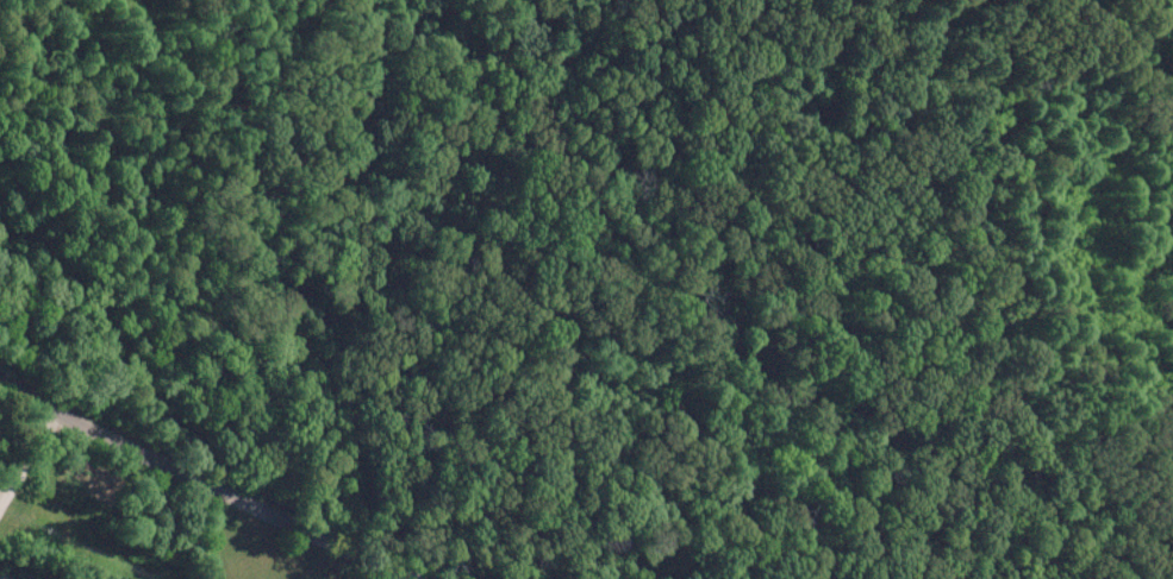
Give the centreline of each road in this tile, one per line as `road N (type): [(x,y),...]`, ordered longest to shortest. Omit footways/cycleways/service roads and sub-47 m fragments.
road 1 (residential): [(0,378),(414,578)]

